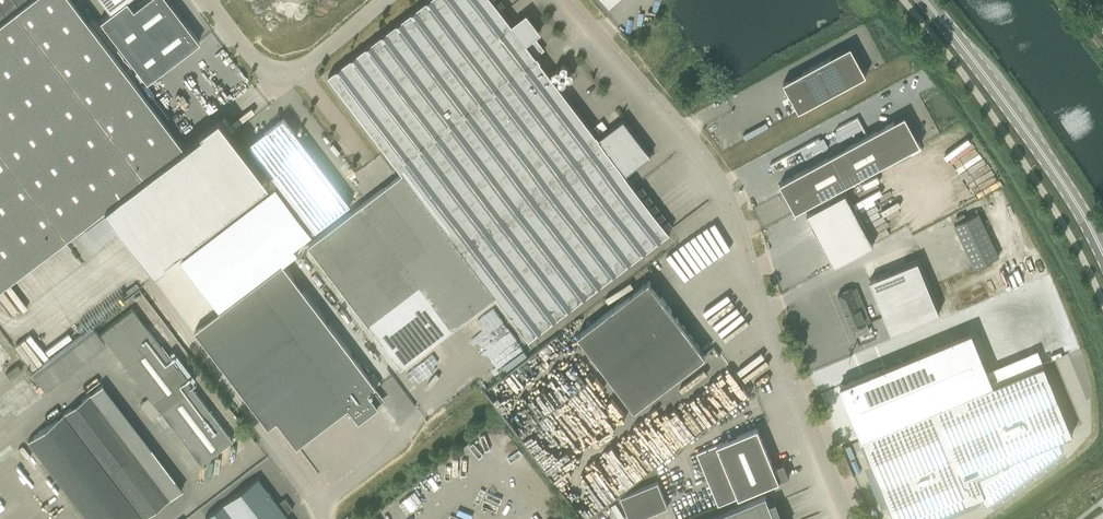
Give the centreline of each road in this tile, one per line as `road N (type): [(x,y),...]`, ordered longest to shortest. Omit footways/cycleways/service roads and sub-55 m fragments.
road 1 (unclassified): [(849,518),(720,182),(569,0)]
road 2 (primary): [(1102,255),(1042,155),(920,0)]
road 3 (unclassified): [(322,518),(288,461),(145,282)]
road 4 (unclassified): [(208,0),(254,60),(287,73),(385,0)]

